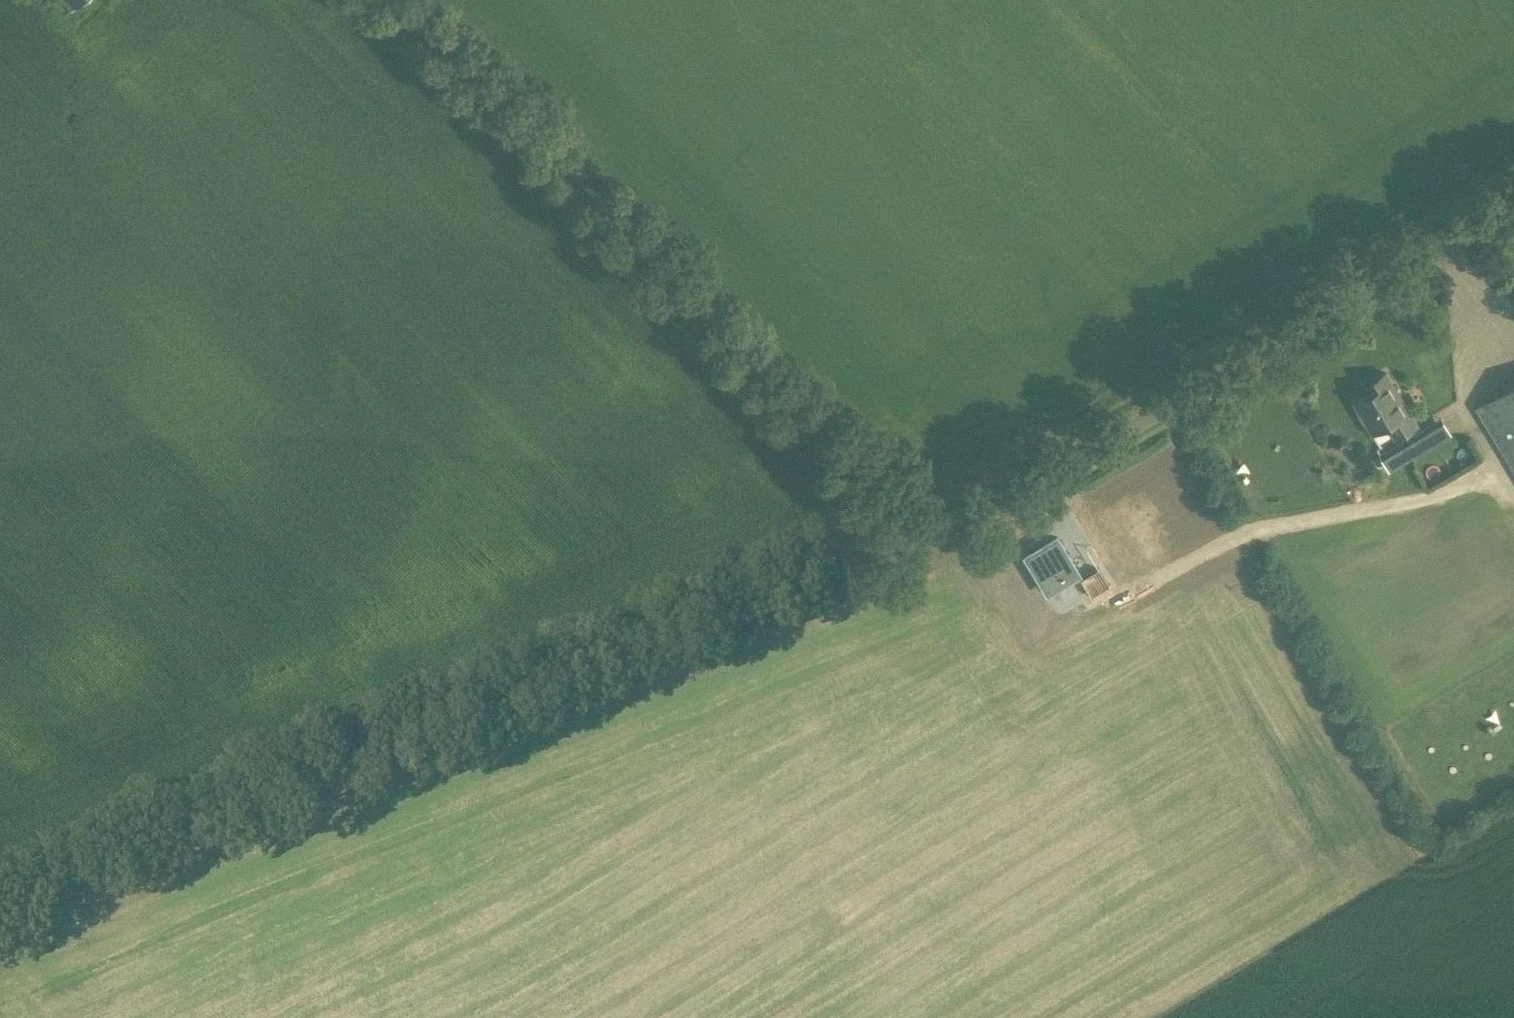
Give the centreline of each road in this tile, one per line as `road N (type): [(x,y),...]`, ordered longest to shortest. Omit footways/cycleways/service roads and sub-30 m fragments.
road 1 (unclassified): [(0,918),(932,540)]
road 2 (unclassified): [(932,540),(401,0)]
road 3 (unclassified): [(932,540),(1513,201)]

